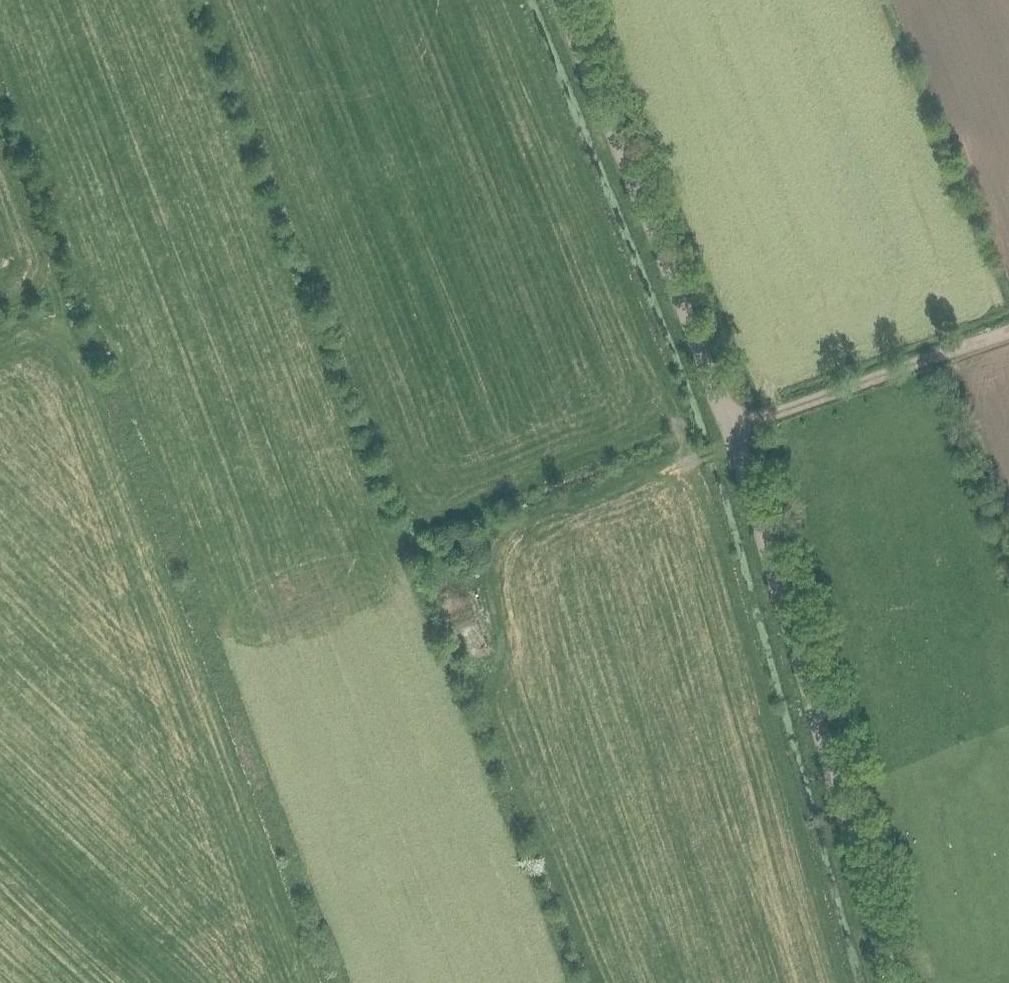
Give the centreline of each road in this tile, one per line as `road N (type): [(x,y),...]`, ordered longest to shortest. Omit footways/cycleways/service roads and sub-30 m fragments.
road 1 (unclassified): [(888,982),(732,434),(560,0)]
road 2 (track): [(732,434),(1008,333)]

